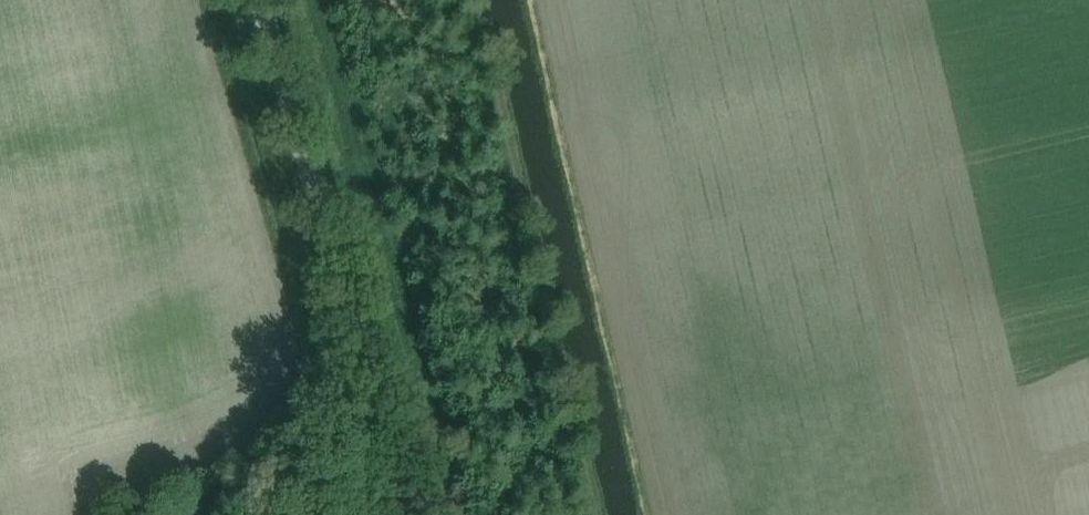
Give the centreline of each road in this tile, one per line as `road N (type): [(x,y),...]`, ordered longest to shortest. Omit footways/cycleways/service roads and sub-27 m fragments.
road 1 (tertiary): [(395,514),(251,0)]

